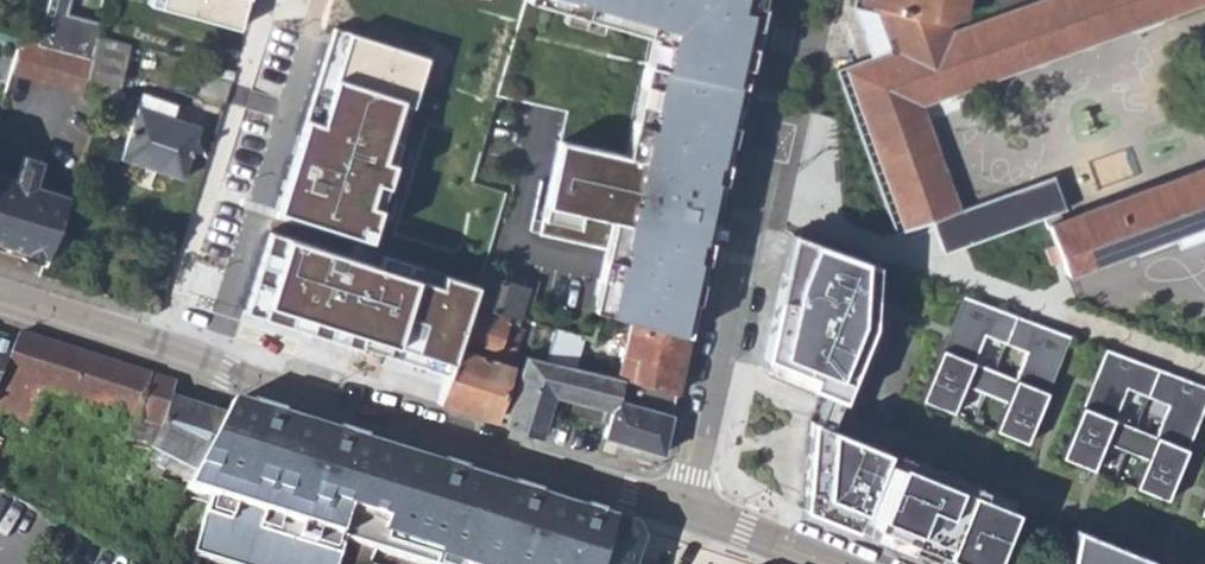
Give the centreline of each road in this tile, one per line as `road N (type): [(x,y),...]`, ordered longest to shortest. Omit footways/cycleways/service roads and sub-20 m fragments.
road 1 (tertiary): [(691,515),(258,387),(162,349)]
road 2 (residential): [(691,515),(800,0)]
road 3 (residential): [(295,0),(292,9),(265,12),(162,349)]
road 4 (tertiary): [(162,349),(0,295)]
road 5 (tertiary): [(837,563),(750,529),(691,515)]

